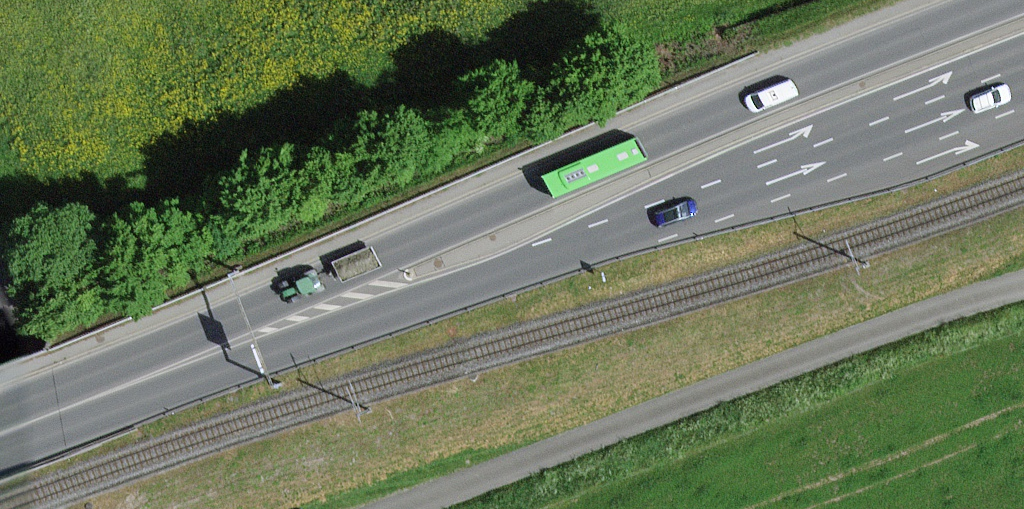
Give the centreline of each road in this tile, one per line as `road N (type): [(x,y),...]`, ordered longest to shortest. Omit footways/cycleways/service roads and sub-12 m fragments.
road 1 (secondary): [(1014,0),(666,134),(135,380)]
road 2 (secondary): [(135,380),(622,227),(1007,85)]
road 3 (unclassified): [(1023,285),(409,508)]
road 4 (secondary): [(135,380),(0,433)]

